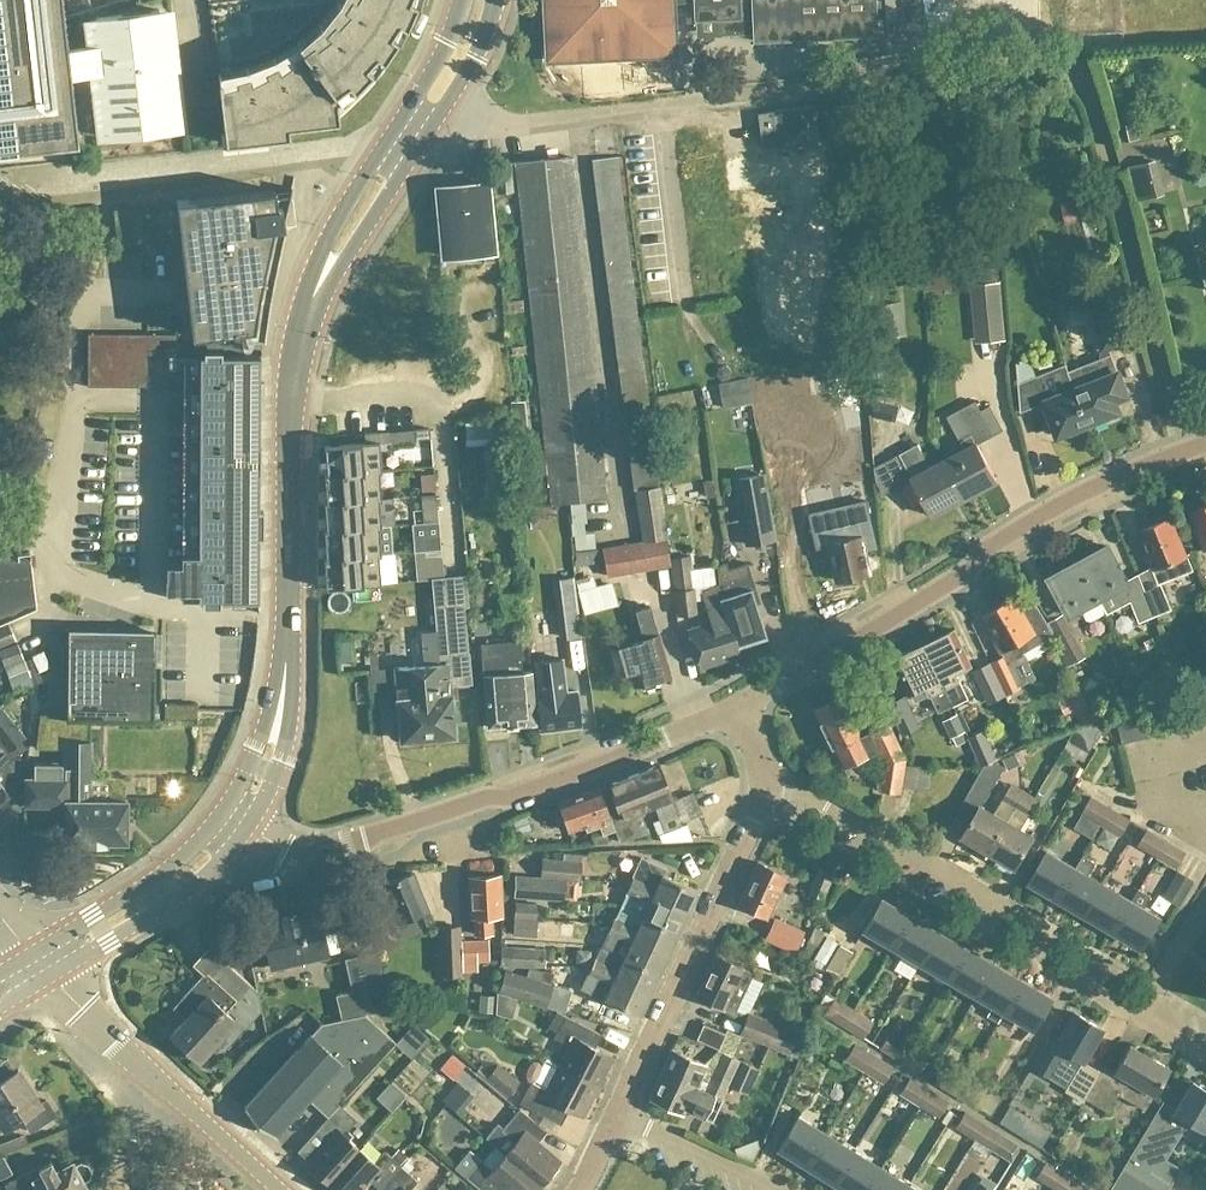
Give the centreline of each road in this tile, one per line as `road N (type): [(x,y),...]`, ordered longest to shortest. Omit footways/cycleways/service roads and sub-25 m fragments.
road 1 (residential): [(735,710),(970,573),(986,551),(1071,501),(1205,446)]
road 2 (residential): [(1205,1057),(1056,970),(1007,911),(818,800),(767,784)]
road 3 (residential): [(246,833),(290,854),(330,850),(488,799),(508,800),(735,710)]
road 4 (secondary): [(312,299),(290,408),(285,665)]
road 5 (residential): [(617,1116),(767,784)]
road 6 (secondary): [(312,299),(352,255),(465,85),(496,0)]
road 7 (secondary): [(455,0),(437,53),(336,216),(312,299)]
road 8 (secondary): [(46,978),(186,895),(246,833)]
road 9 (secondary): [(217,817),(165,870),(28,957)]
road 10 (secondary): [(246,833),(285,758),(285,665)]
road 11 (residential): [(617,1116),(774,1189)]
road 12 (secondary): [(285,665),(257,744),(217,817)]
road 13 (tertiary): [(277,1189),(154,1080)]
road 14 (tertiary): [(154,1080),(46,978)]

